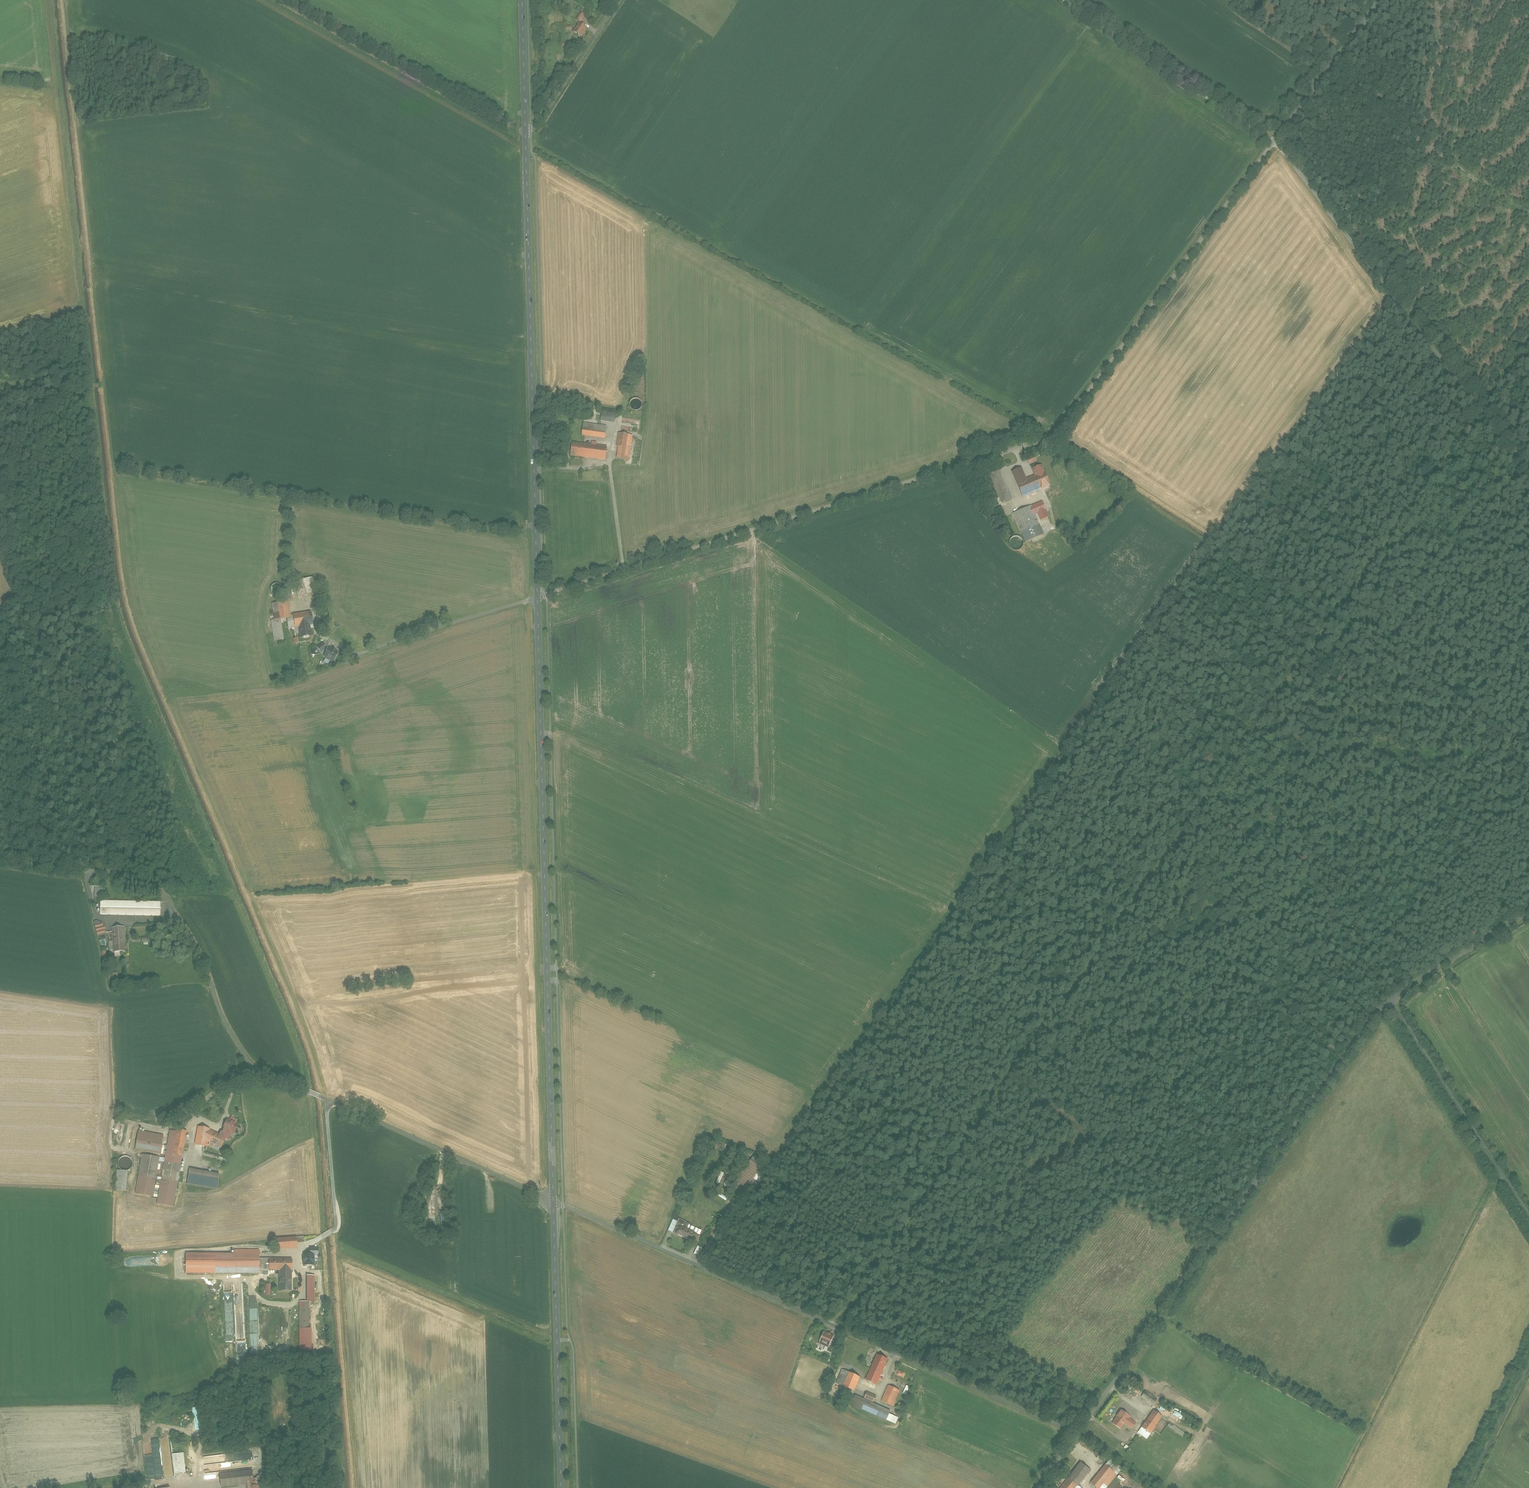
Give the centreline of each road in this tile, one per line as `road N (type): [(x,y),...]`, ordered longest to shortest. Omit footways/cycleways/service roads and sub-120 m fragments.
road 1 (residential): [(538,596),(1053,436),(1274,142)]
road 2 (tertiary): [(538,596),(553,1200)]
road 3 (residential): [(1076,1432),(553,1200)]
road 4 (residential): [(1389,988),(1352,1020),(1076,1432)]
road 5 (tertiary): [(526,131),(538,596)]
road 6 (residential): [(1528,472),(1274,142)]
road 7 (residential): [(553,1200),(254,1069)]
road 8 (tertiary): [(553,1200),(561,1487)]
road 9 (unclassified): [(1528,1215),(1389,988)]
road 10 (track): [(1274,142),(1061,0)]
road 11 (residential): [(254,1069),(222,1012),(200,951),(167,906)]
road 12 (residential): [(1274,142),(1380,0)]
road 13 (residential): [(1528,905),(1389,988)]
road 14 (residential): [(526,131),(618,0)]
road 15 (unclassified): [(1468,1487),(1528,1370)]
road 16 (tertiary): [(522,0),(526,131)]

